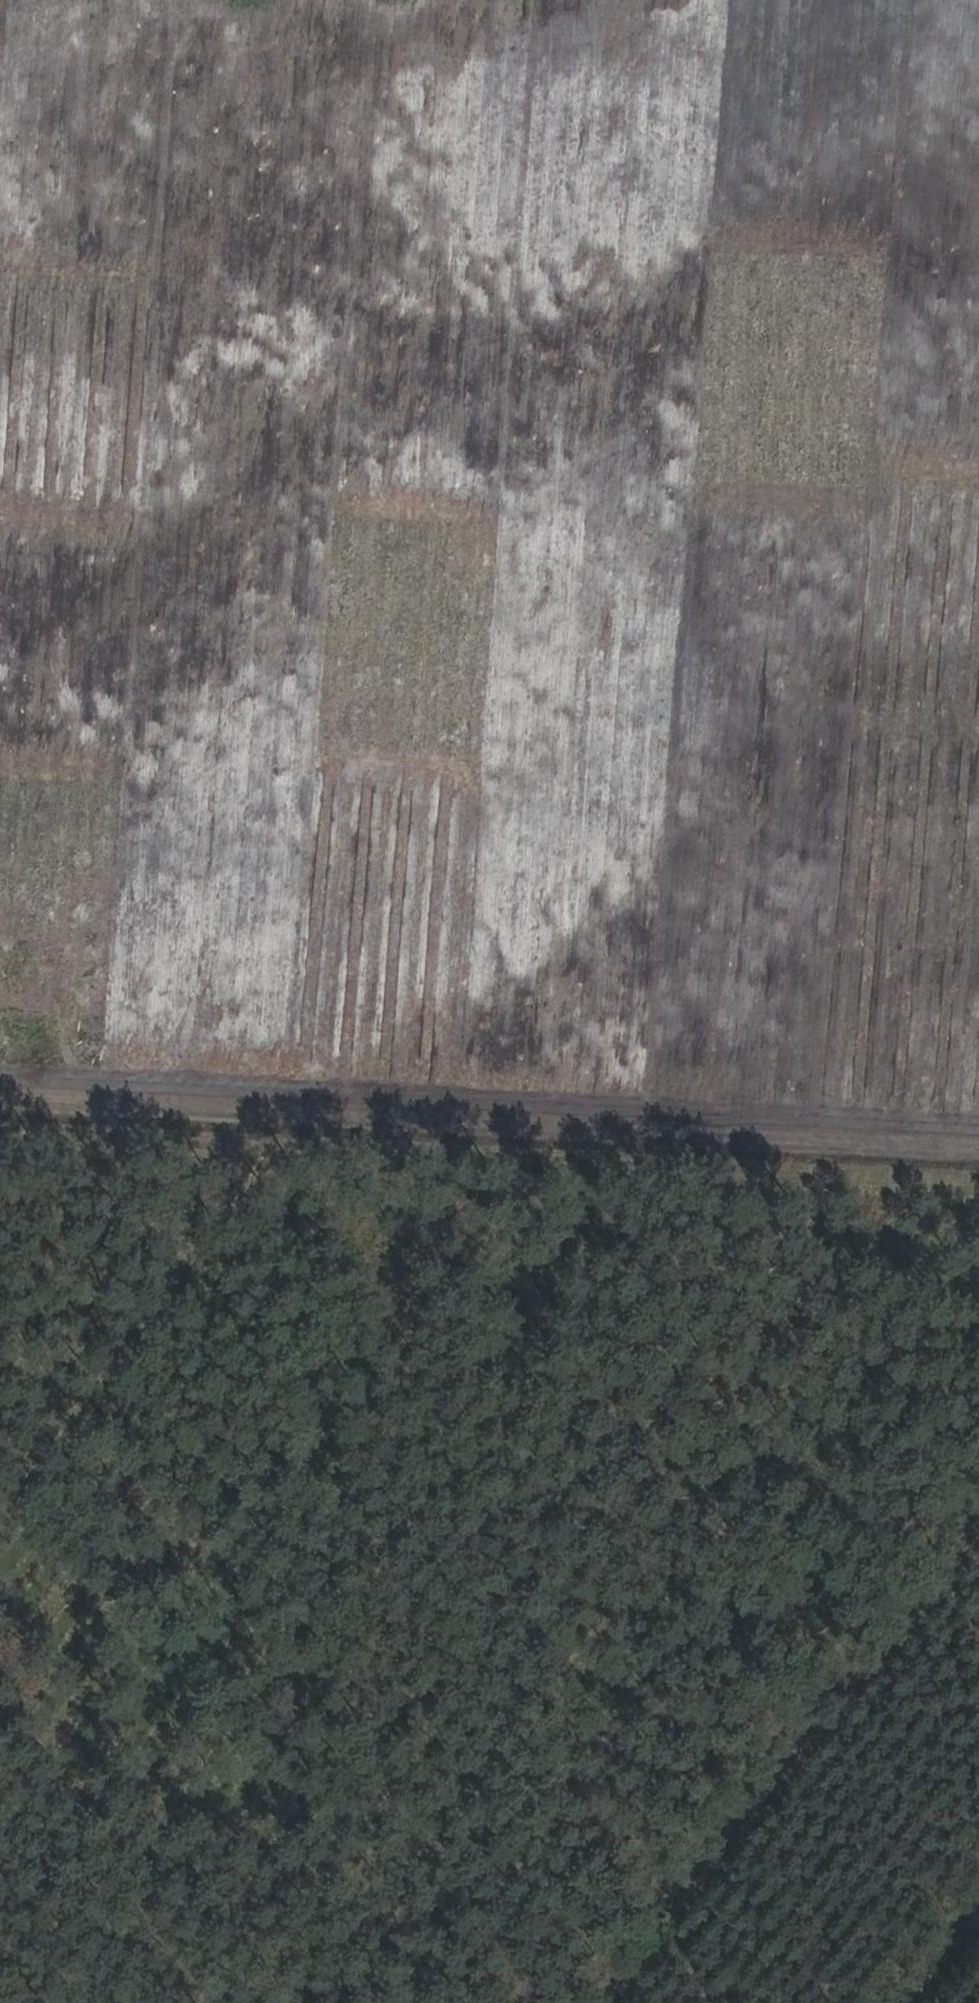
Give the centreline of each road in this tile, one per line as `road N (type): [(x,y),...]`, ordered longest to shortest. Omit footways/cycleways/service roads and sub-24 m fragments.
road 1 (track): [(978,1145),(0,1084)]

